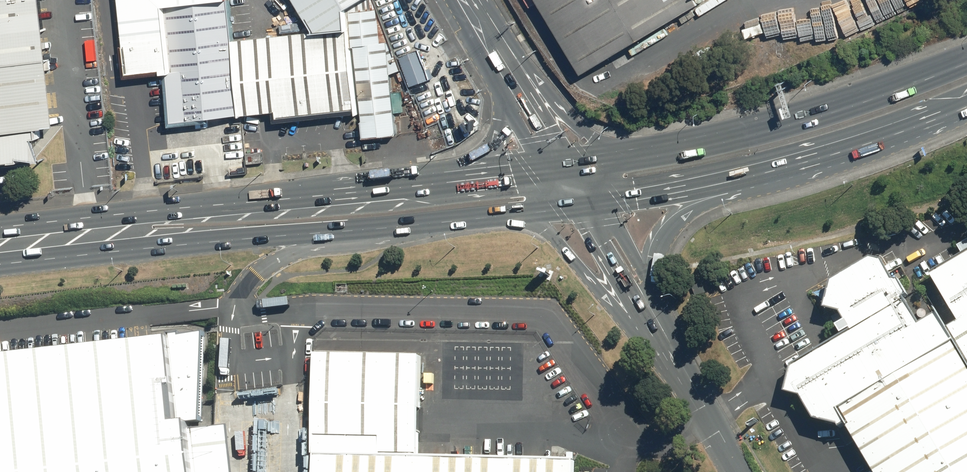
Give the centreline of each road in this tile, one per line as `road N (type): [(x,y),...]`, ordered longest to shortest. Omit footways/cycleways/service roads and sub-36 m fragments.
road 1 (primary): [(525,212),(191,242),(119,232)]
road 2 (primary): [(628,156),(790,121),(966,59)]
road 3 (primary): [(119,232),(191,207),(447,181)]
road 4 (primary): [(966,104),(825,156),(727,179)]
road 5 (unclassified): [(643,314),(738,471)]
road 6 (primary): [(727,179),(667,242),(643,314)]
road 7 (primary): [(643,314),(525,212)]
road 8 (primary): [(727,179),(582,204)]
road 9 (primary): [(508,83),(628,156)]
road 10 (unclassified): [(582,204),(643,314)]
road 11 (primary): [(447,181),(493,140),(508,83)]

